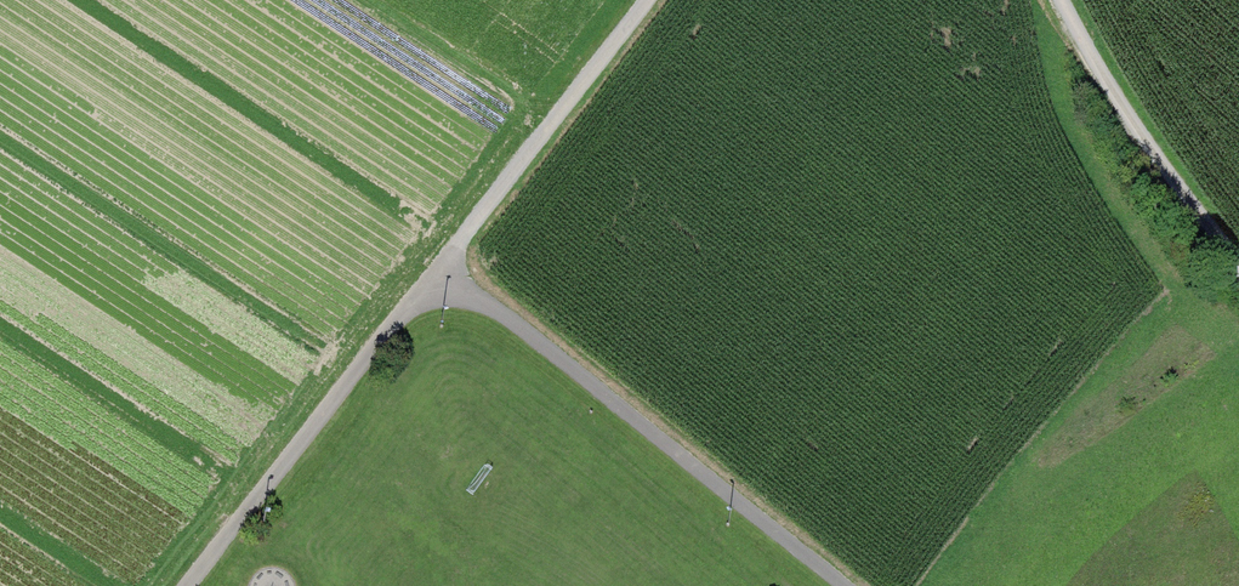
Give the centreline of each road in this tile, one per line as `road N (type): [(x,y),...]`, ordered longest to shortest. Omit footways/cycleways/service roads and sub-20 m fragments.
road 1 (unclassified): [(193,585),(435,270),(844,585)]
road 2 (track): [(649,0),(435,270)]
road 3 (track): [(1059,0),(1094,68),(1238,263)]

